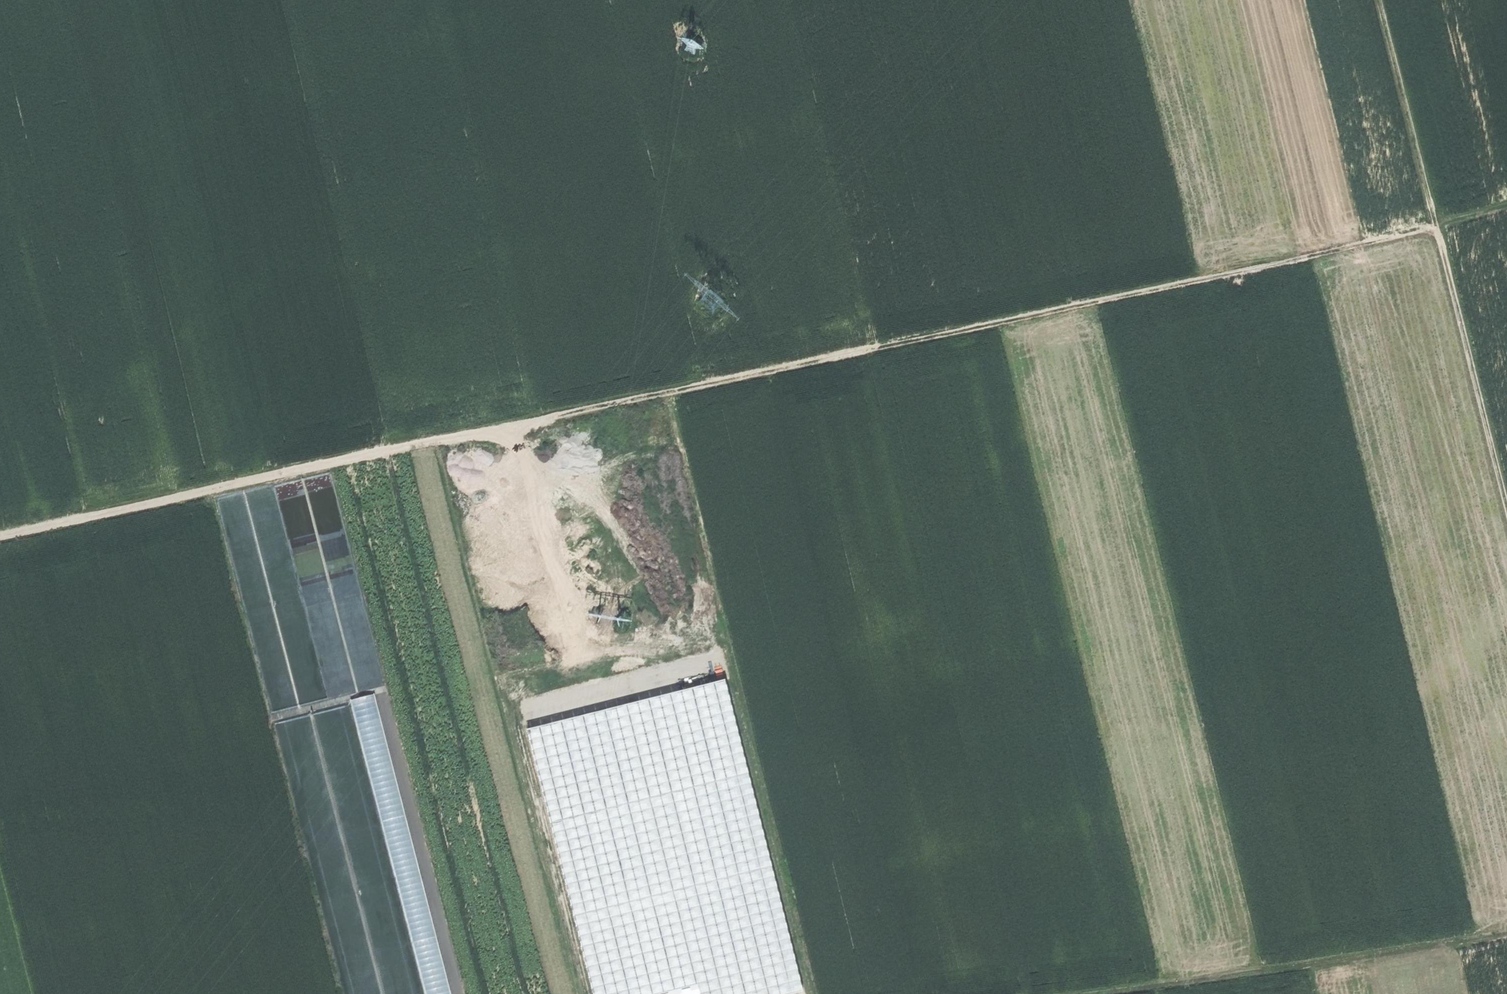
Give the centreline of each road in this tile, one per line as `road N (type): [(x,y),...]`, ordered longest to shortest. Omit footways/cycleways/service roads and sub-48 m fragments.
road 1 (track): [(0,534),(1437,227),(1506,504)]
road 2 (track): [(1097,993),(1506,932)]
road 3 (track): [(1379,0),(1437,227)]

